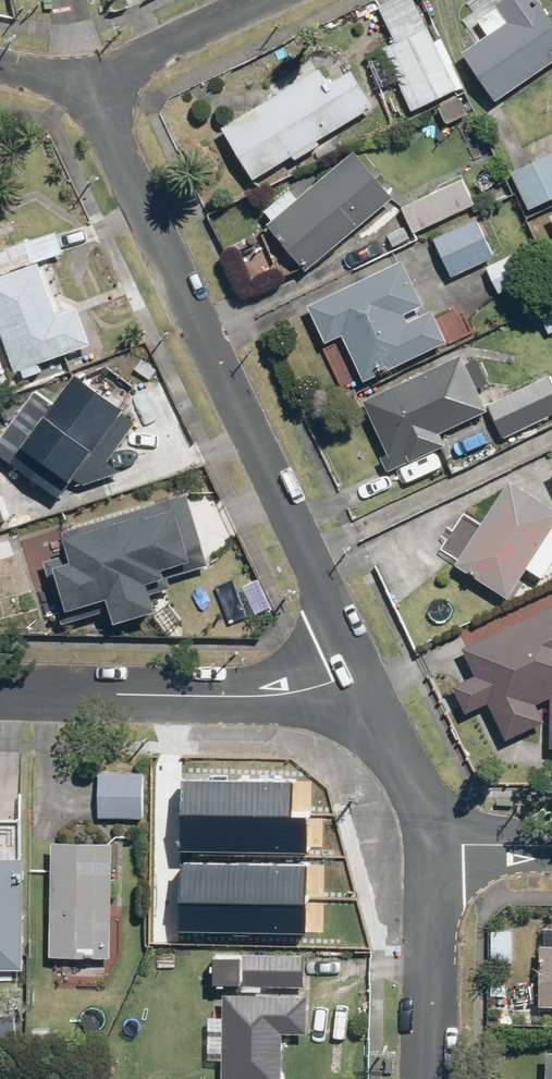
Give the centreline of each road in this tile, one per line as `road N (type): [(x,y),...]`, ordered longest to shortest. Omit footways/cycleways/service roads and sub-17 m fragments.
road 1 (residential): [(94,82),(115,149),(357,672)]
road 2 (residential): [(357,672),(253,695),(0,691)]
road 3 (residential): [(435,853),(430,1078)]
road 4 (residential): [(357,672),(408,774),(435,853)]
road 5 (residential): [(94,82),(265,0)]

